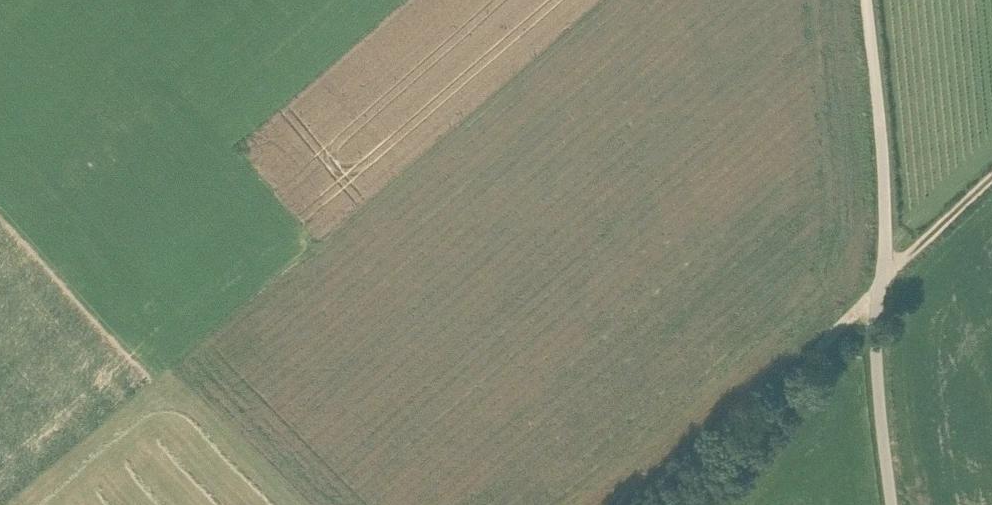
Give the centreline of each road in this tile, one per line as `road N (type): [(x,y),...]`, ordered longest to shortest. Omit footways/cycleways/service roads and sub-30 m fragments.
road 1 (unclassified): [(891,504),(876,334),(885,262),(883,171),(866,0)]
road 2 (track): [(991,181),(868,296),(762,417),(664,504)]

